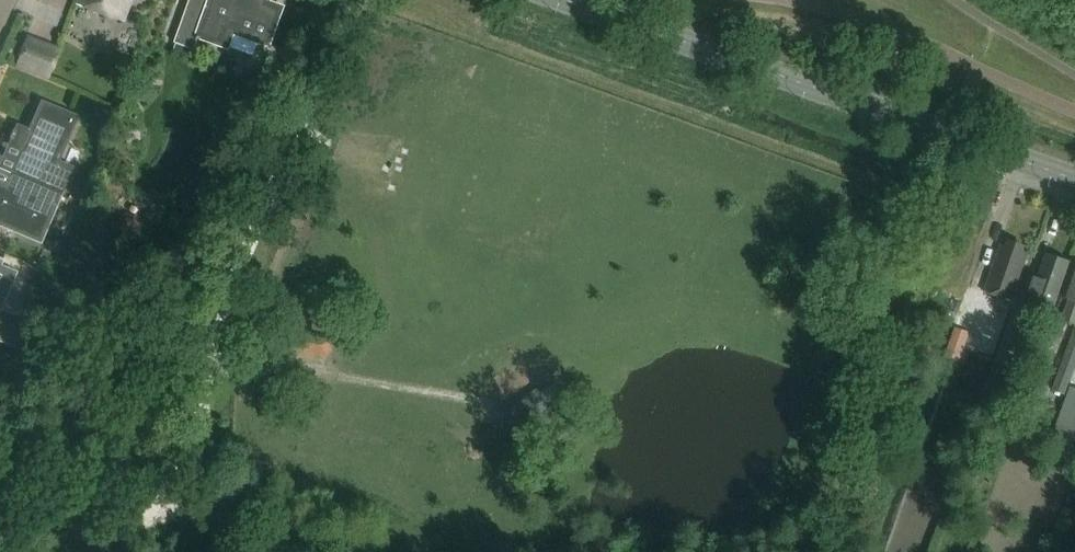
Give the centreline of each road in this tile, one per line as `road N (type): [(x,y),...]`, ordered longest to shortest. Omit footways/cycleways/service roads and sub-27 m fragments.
road 1 (tertiary): [(564,0),(1074,178)]

